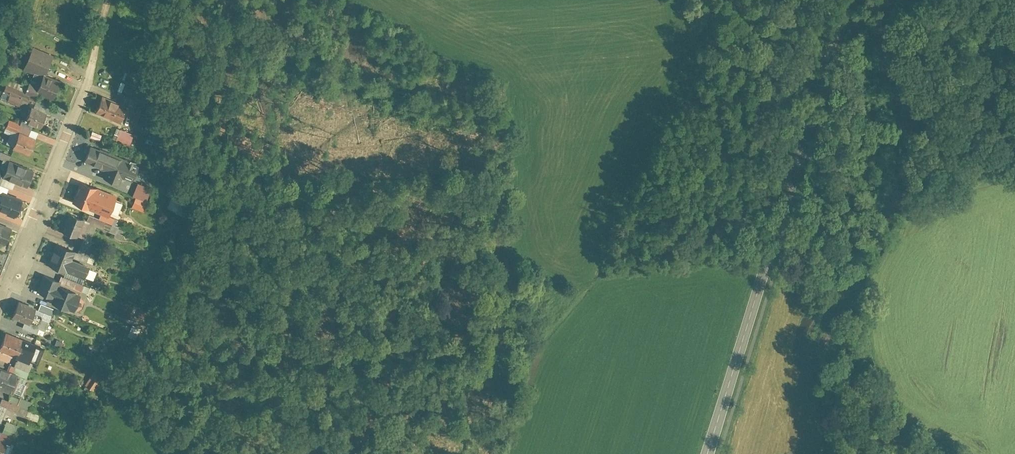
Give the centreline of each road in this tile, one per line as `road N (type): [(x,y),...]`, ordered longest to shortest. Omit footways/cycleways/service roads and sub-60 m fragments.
road 1 (tertiary): [(706,453),(849,0)]
road 2 (residential): [(106,0),(58,161),(0,296)]

